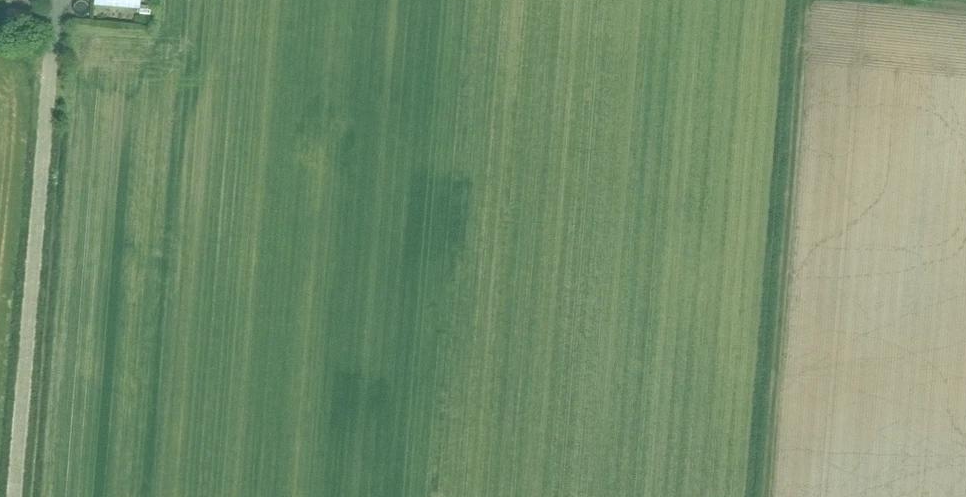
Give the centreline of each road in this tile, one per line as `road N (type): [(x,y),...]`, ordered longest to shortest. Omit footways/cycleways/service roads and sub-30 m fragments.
road 1 (unclassified): [(13,496),(54,23)]

